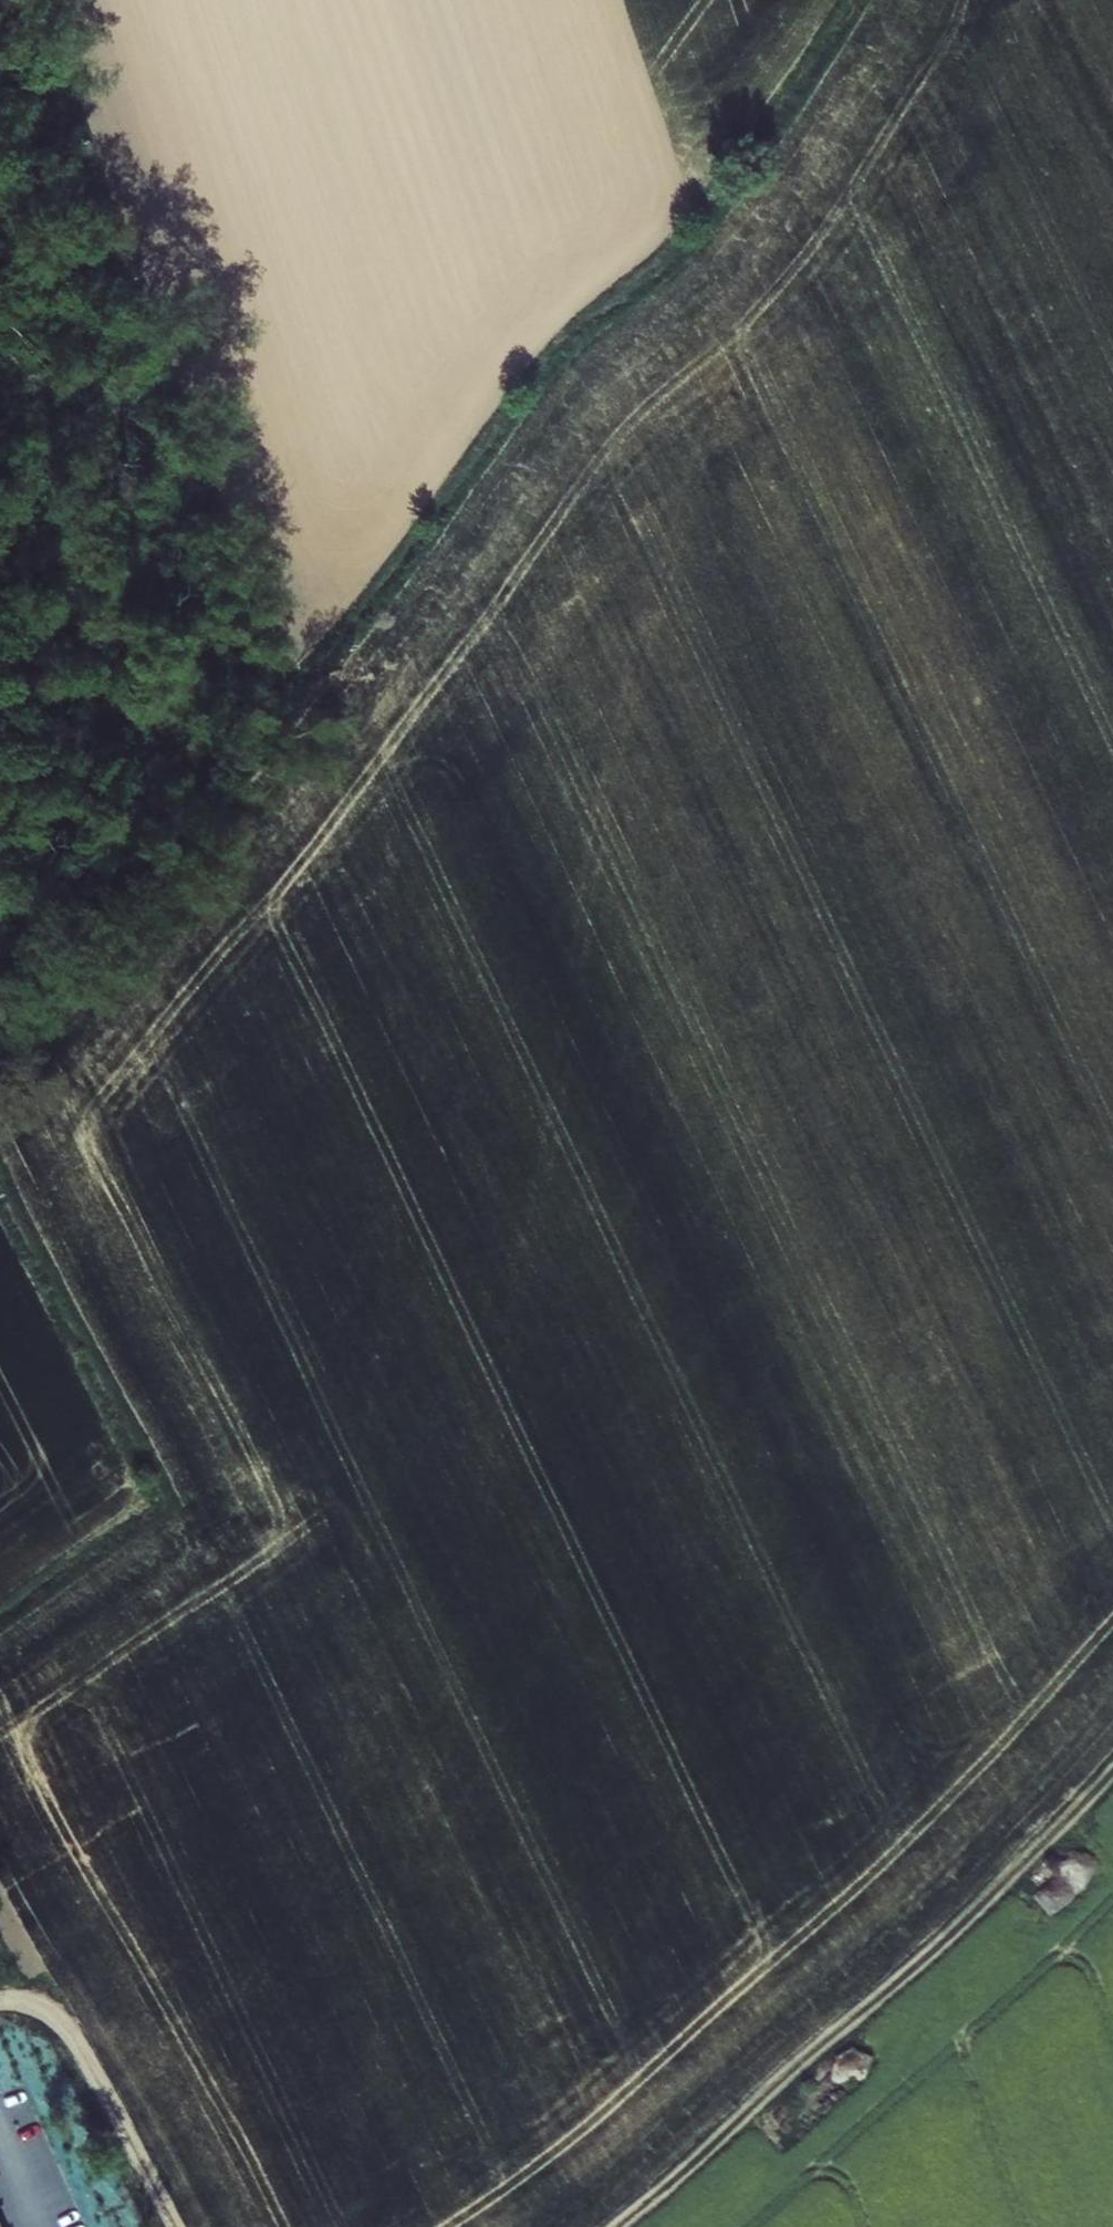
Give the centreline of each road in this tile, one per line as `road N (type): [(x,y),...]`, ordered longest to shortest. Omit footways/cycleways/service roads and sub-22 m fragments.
road 1 (track): [(1112,1780),(1083,1823),(764,2094),(622,2226)]
road 2 (track): [(165,2226),(47,2009),(18,1994),(0,1999)]

